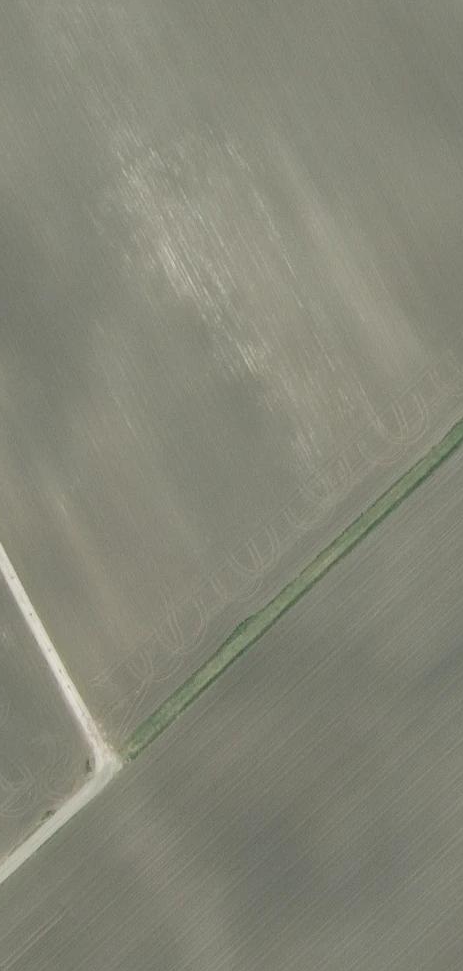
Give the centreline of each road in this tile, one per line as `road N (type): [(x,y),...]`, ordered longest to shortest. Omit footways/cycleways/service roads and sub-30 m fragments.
road 1 (track): [(406,483),(0,877)]
road 2 (track): [(111,769),(0,552)]

